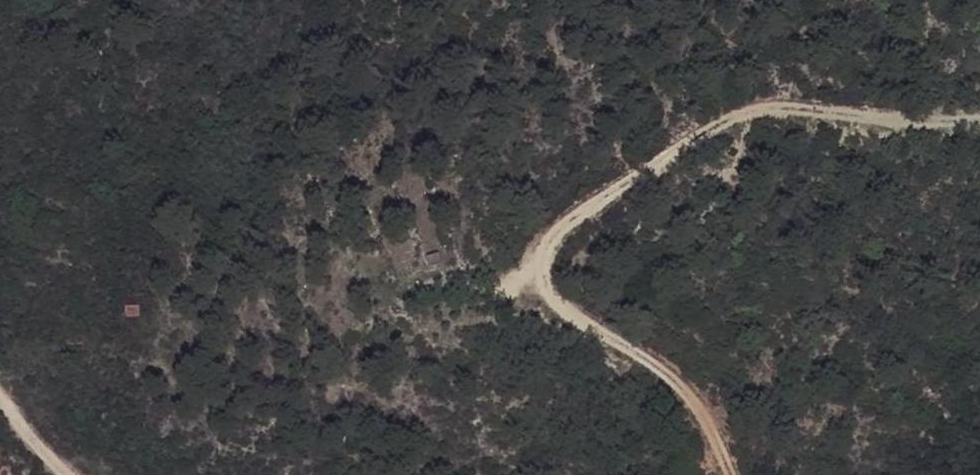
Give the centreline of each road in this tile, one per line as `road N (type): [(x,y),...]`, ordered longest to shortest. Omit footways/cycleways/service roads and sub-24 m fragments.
road 1 (track): [(730,474),(697,409),(541,292),(543,250),(604,203),(764,110),(979,125)]

